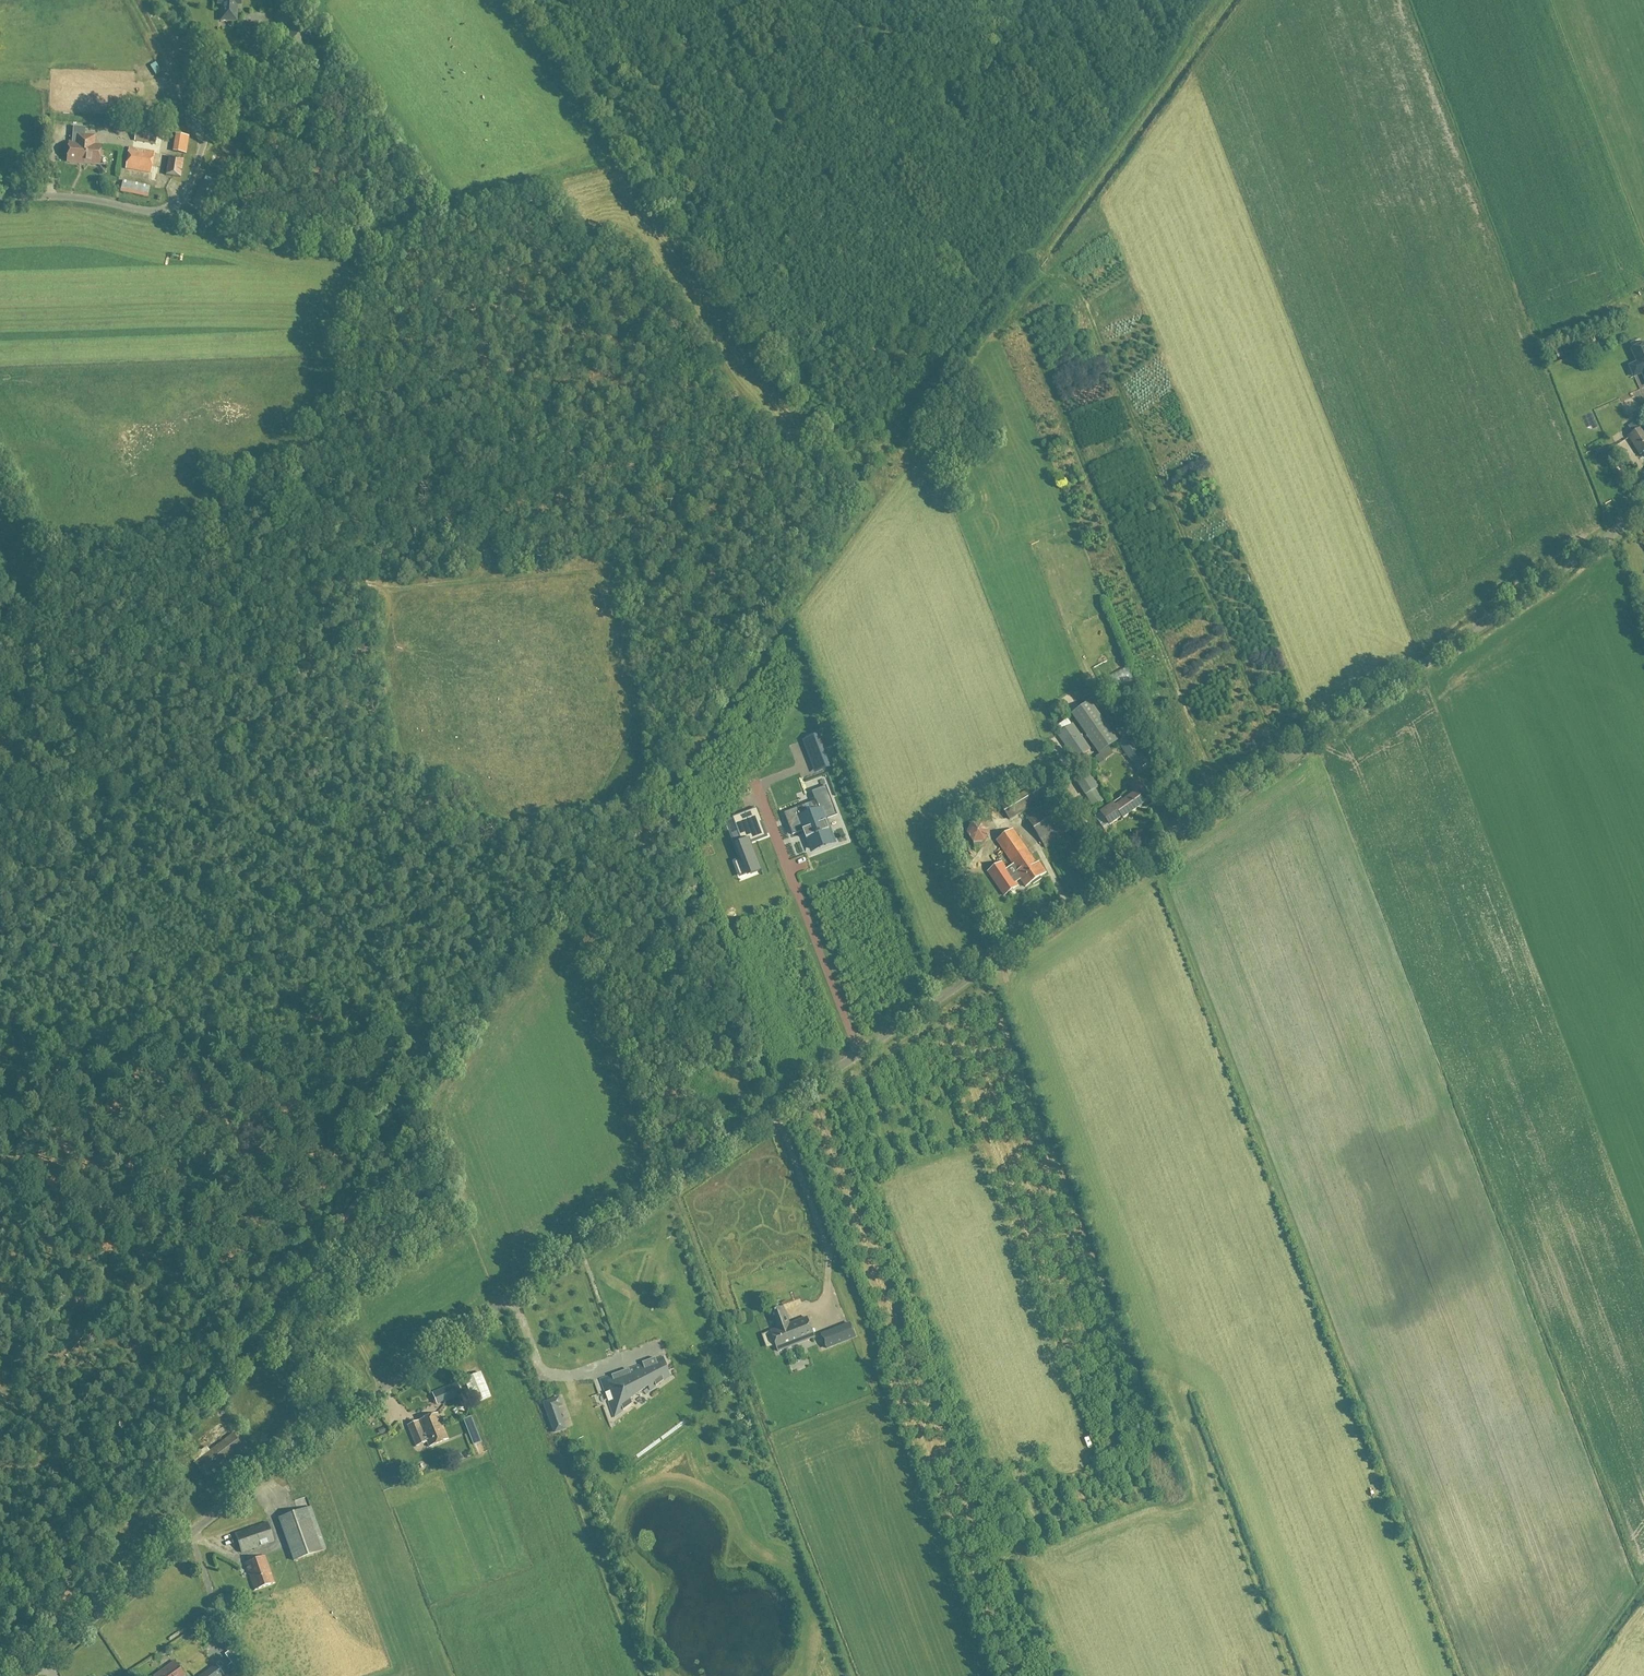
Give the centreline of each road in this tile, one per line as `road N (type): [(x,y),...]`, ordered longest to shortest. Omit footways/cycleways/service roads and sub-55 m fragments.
road 1 (unclassified): [(36,1675),(220,1508),(641,1203),(1643,507)]
road 2 (track): [(835,0),(871,29),(896,37),(1172,26),(1196,33),(1041,249),(1009,268),(922,391),(833,446),(730,463),(607,469)]
road 3 (track): [(0,659),(27,649),(153,652),(202,629),(217,558),(217,490),(298,446),(335,365),(362,329)]
road 4 (track): [(423,1027),(422,1052),(357,1181),(299,1250),(220,1306),(109,1468),(106,1489)]
road 5 (track): [(202,629),(323,589),(472,580),(500,517),(607,469)]
road 6 (track): [(1,1059),(114,1030),(373,1016),(423,1027)]
road 7 (unclassified): [(0,199),(73,197),(152,211),(176,203),(224,93),(288,0)]
road 8 (track): [(607,469),(478,404),(362,329)]
road 9 (track): [(362,329),(367,286),(358,258),(267,243),(176,203)]
road 10 (track): [(106,1489),(0,1612)]
road 11 (track): [(103,1479),(35,1422),(0,1410)]

